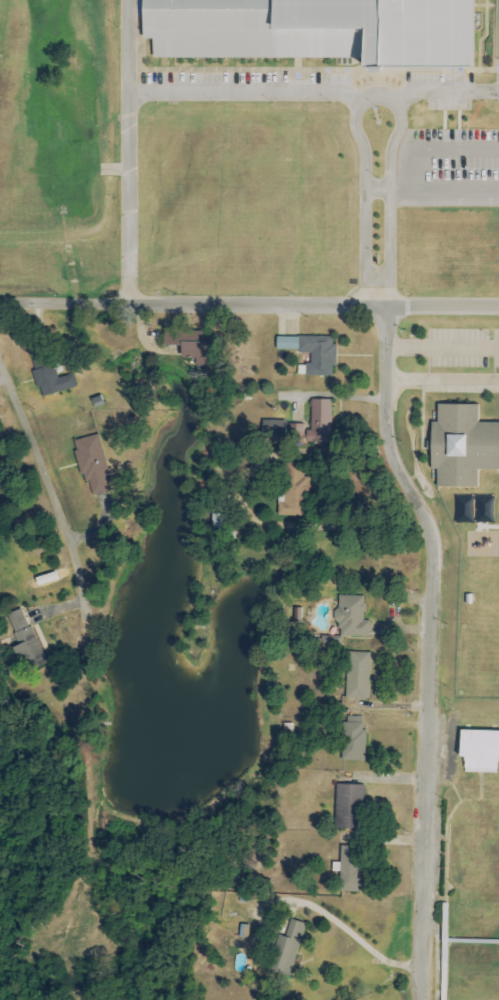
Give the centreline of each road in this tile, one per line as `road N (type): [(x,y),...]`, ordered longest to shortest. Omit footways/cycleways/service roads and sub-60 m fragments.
road 1 (residential): [(423,999),(427,529),(387,461),(378,307)]
road 2 (residential): [(498,307),(0,306)]
road 3 (residential): [(0,354),(75,559),(87,620)]

